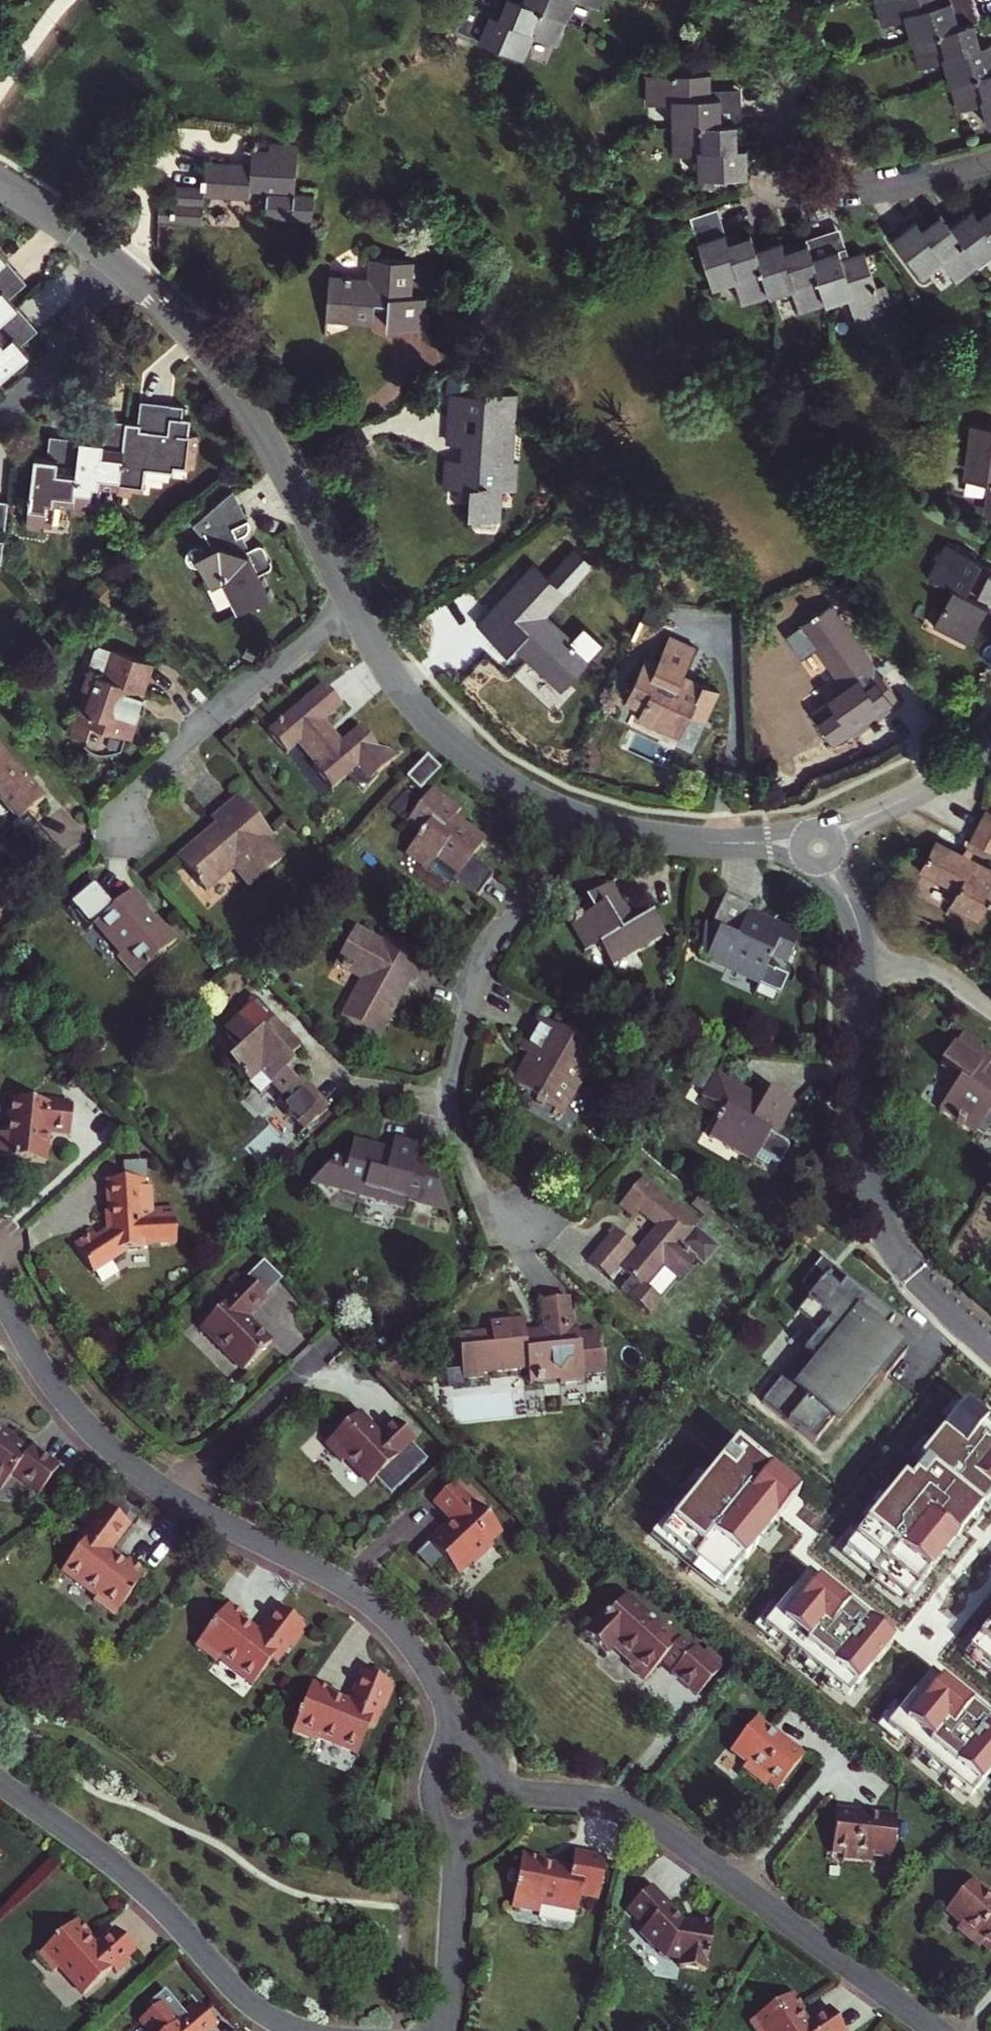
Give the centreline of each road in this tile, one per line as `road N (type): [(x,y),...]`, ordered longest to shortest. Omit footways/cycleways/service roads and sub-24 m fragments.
road 1 (residential): [(496,1794),(625,1805),(933,2030)]
road 2 (residential): [(517,1239),(477,1186),(460,1142),(455,1074),(483,975),(575,813)]
road 3 (residential): [(867,964),(862,1011),(872,1201),(909,1266),(990,1351)]
road 4 (residential): [(110,257),(169,308),(234,384),(352,605)]
road 5 (residential): [(171,1494),(332,1577),(385,1613),(428,1667),(458,1742)]
road 6 (residential): [(0,1781),(153,1898),(242,1998),(302,2030)]
road 7 (residential): [(125,830),(146,776),(352,605)]
road 8 (residential): [(352,605),(402,688),(445,734),(495,772),(575,813)]
road 9 (residential): [(0,1296),(67,1404),(171,1494)]
road 10 (residential): [(171,1494),(337,1334)]
road 11 (residential): [(575,813),(653,835),(797,845)]
road 12 (residential): [(782,185),(883,185),(990,162)]
road 13 (residential): [(443,2030),(457,1833)]
road 14 (residential): [(0,417),(56,365),(110,257)]
road 15 (residential): [(834,836),(990,743)]
road 16 (residential): [(867,964),(933,970),(990,1006)]
road 17 (residential): [(0,184),(110,257)]

